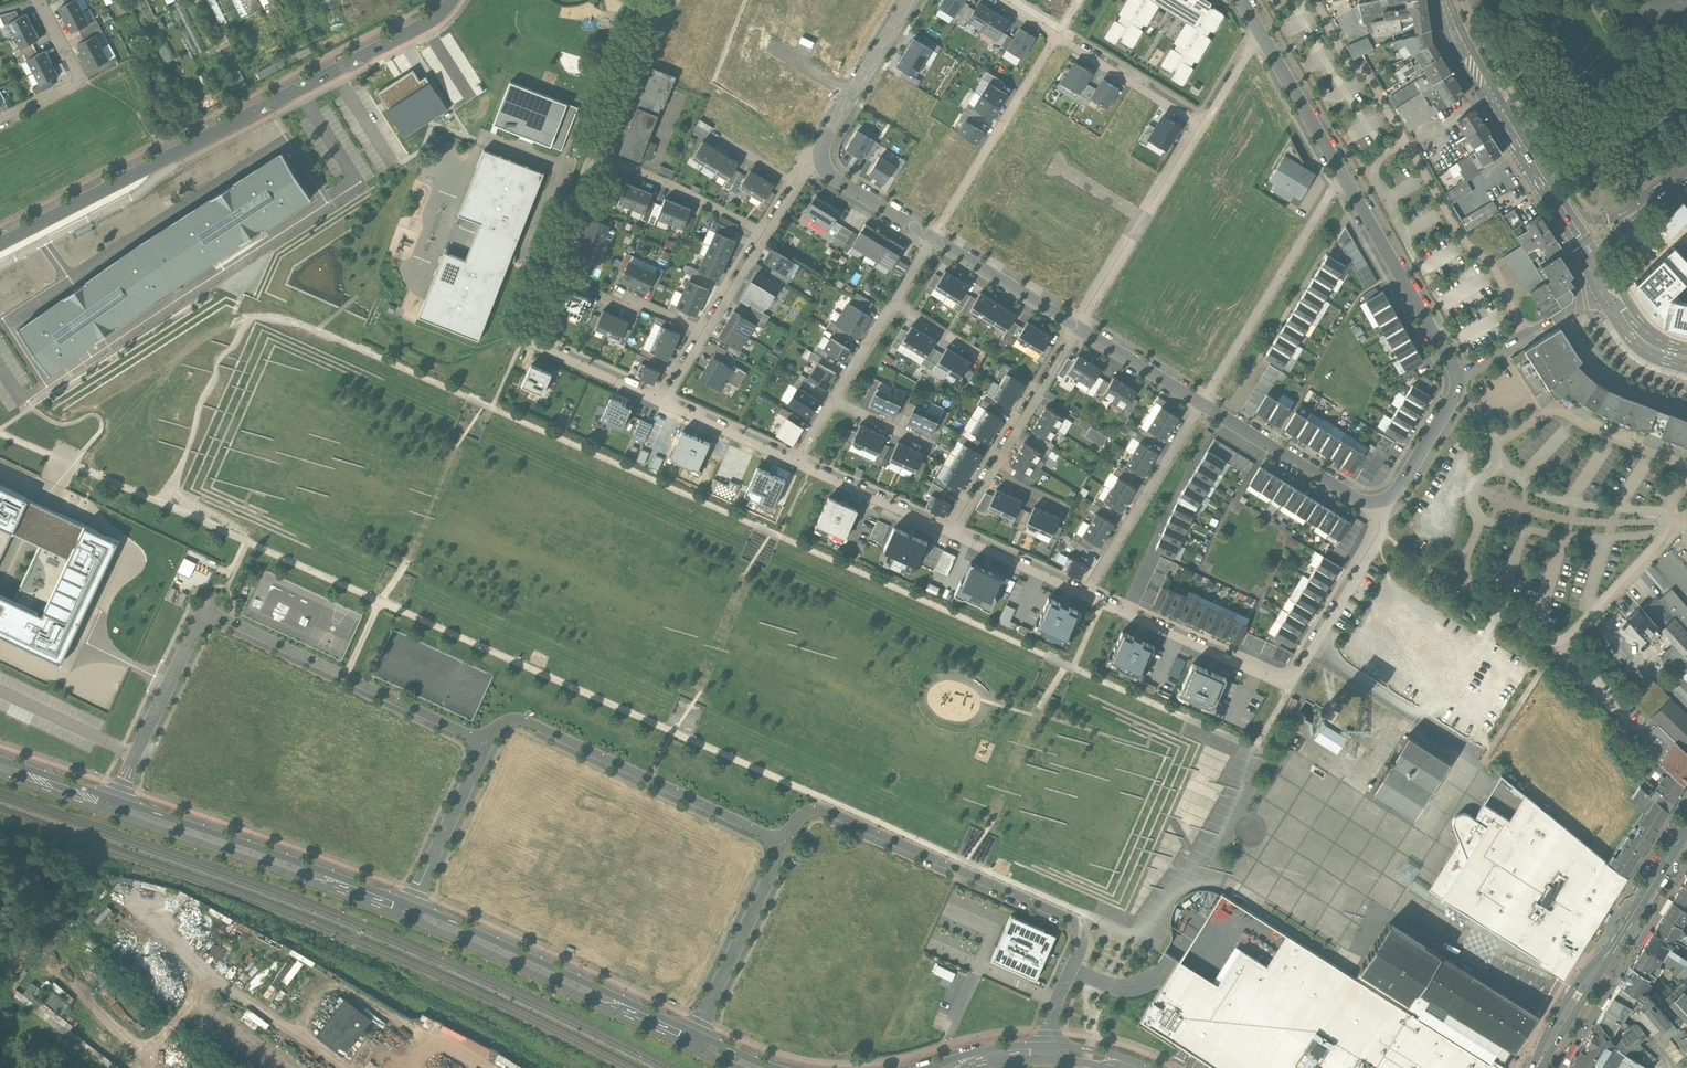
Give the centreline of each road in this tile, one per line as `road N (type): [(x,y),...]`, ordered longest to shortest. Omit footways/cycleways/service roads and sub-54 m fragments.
road 1 (unclassified): [(482,745),(465,730),(208,614),(113,804)]
road 2 (unclassified): [(452,0),(422,28),(0,245)]
road 3 (unclassified): [(1048,1051),(1057,999),(1081,945),(1071,918),(826,808),(800,814),(778,843)]
road 4 (residential): [(1385,514),(1286,684),(1087,593)]
road 5 (residential): [(1343,174),(1456,378),(1453,398),(1385,514)]
road 6 (residential): [(661,399),(523,337),(598,155)]
road 7 (unclassified): [(778,843),(521,717),(499,722),(482,745)]
road 8 (tertiary): [(113,804),(408,910)]
road 9 (tertiary): [(408,910),(694,1038)]
road 10 (tertiary): [(1534,1067),(1686,828)]
road 11 (residential): [(1343,174),(1201,404)]
road 12 (secondary): [(1444,0),(1465,51),(1563,213)]
road 13 (residential): [(1058,33),(934,238)]
road 14 (residential): [(1201,404),(1087,593)]
road 15 (residential): [(1201,404),(1385,514)]
road 16 (unclassified): [(694,1038),(778,843)]
road 17 (residential): [(37,0),(81,82),(0,123)]
road 18 (residential): [(763,233),(598,155)]
road 19 (unclassified): [(408,910),(482,745)]
road 20 (residential): [(951,530),(796,461)]
road 21 (residential): [(909,0),(820,144)]
road 22 (residential): [(1075,325),(988,469)]
road 23 (residential): [(1058,33),(1201,121)]
road 24 (residential): [(598,155),(659,0)]
road 25 (residential): [(1259,31),(1343,174)]
road 26 (residential): [(934,238),(1075,325)]
road 27 (residential): [(820,144),(830,175),(934,238)]
road 28 (residential): [(1087,593),(951,530)]
road 29 (residential): [(1075,325),(1201,404)]
road 30 (residential): [(796,461),(661,399)]
road 31 (secondary): [(1592,261),(1649,345),(1686,359)]
road 32 (residential): [(1141,219),(1075,325)]

